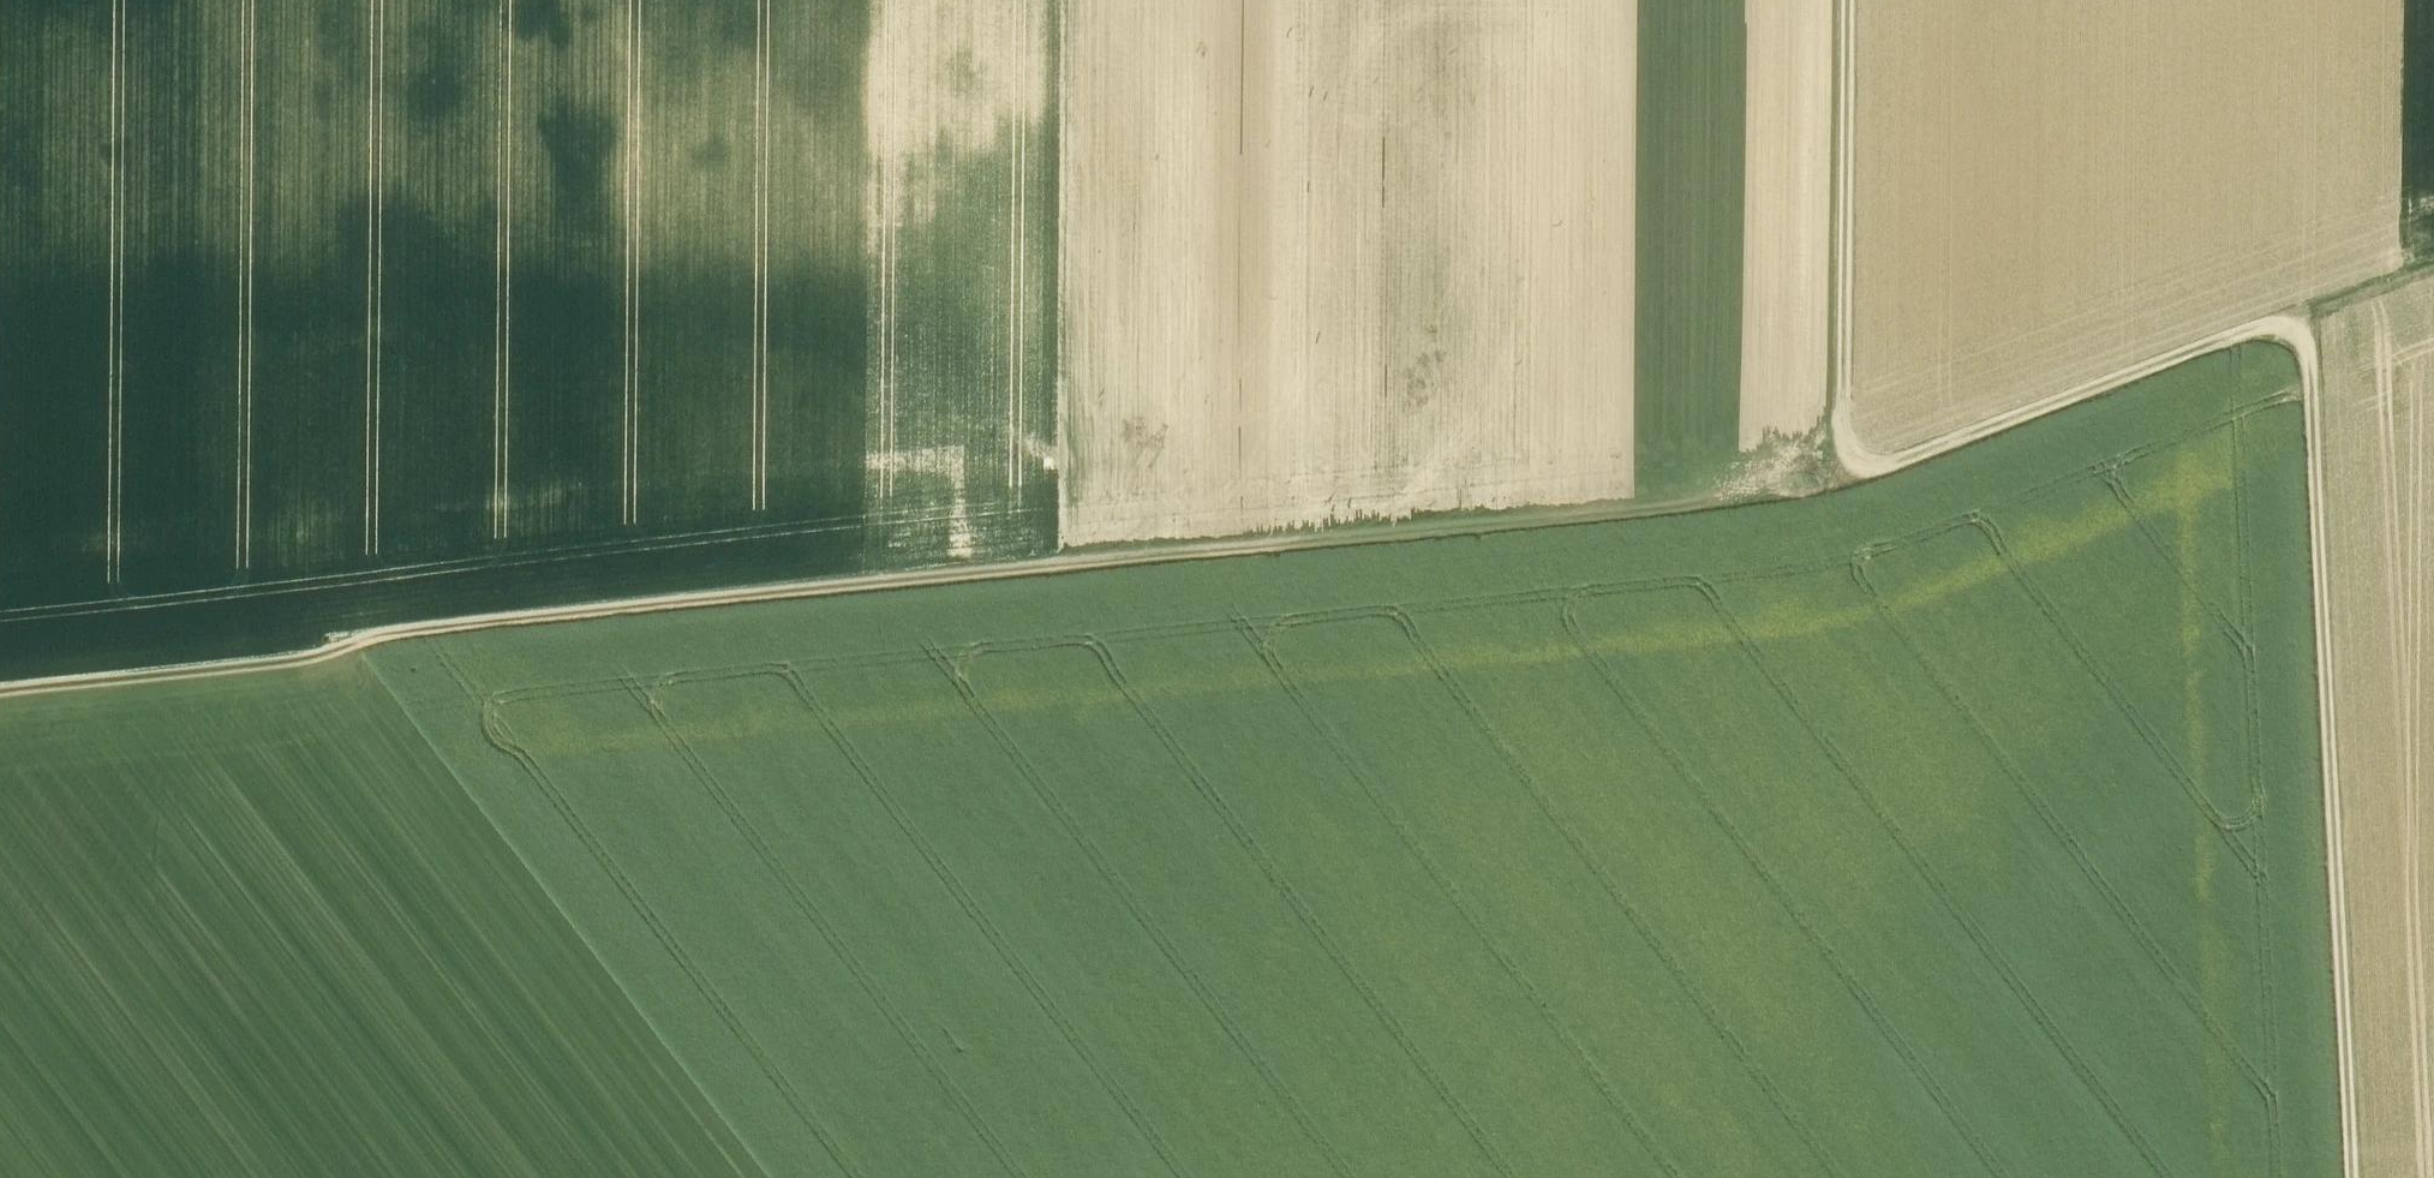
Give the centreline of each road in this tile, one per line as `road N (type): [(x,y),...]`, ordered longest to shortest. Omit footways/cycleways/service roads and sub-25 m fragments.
road 1 (track): [(1847,0),(1841,480),(2433,262)]
road 2 (track): [(2310,307),(2349,1177)]

